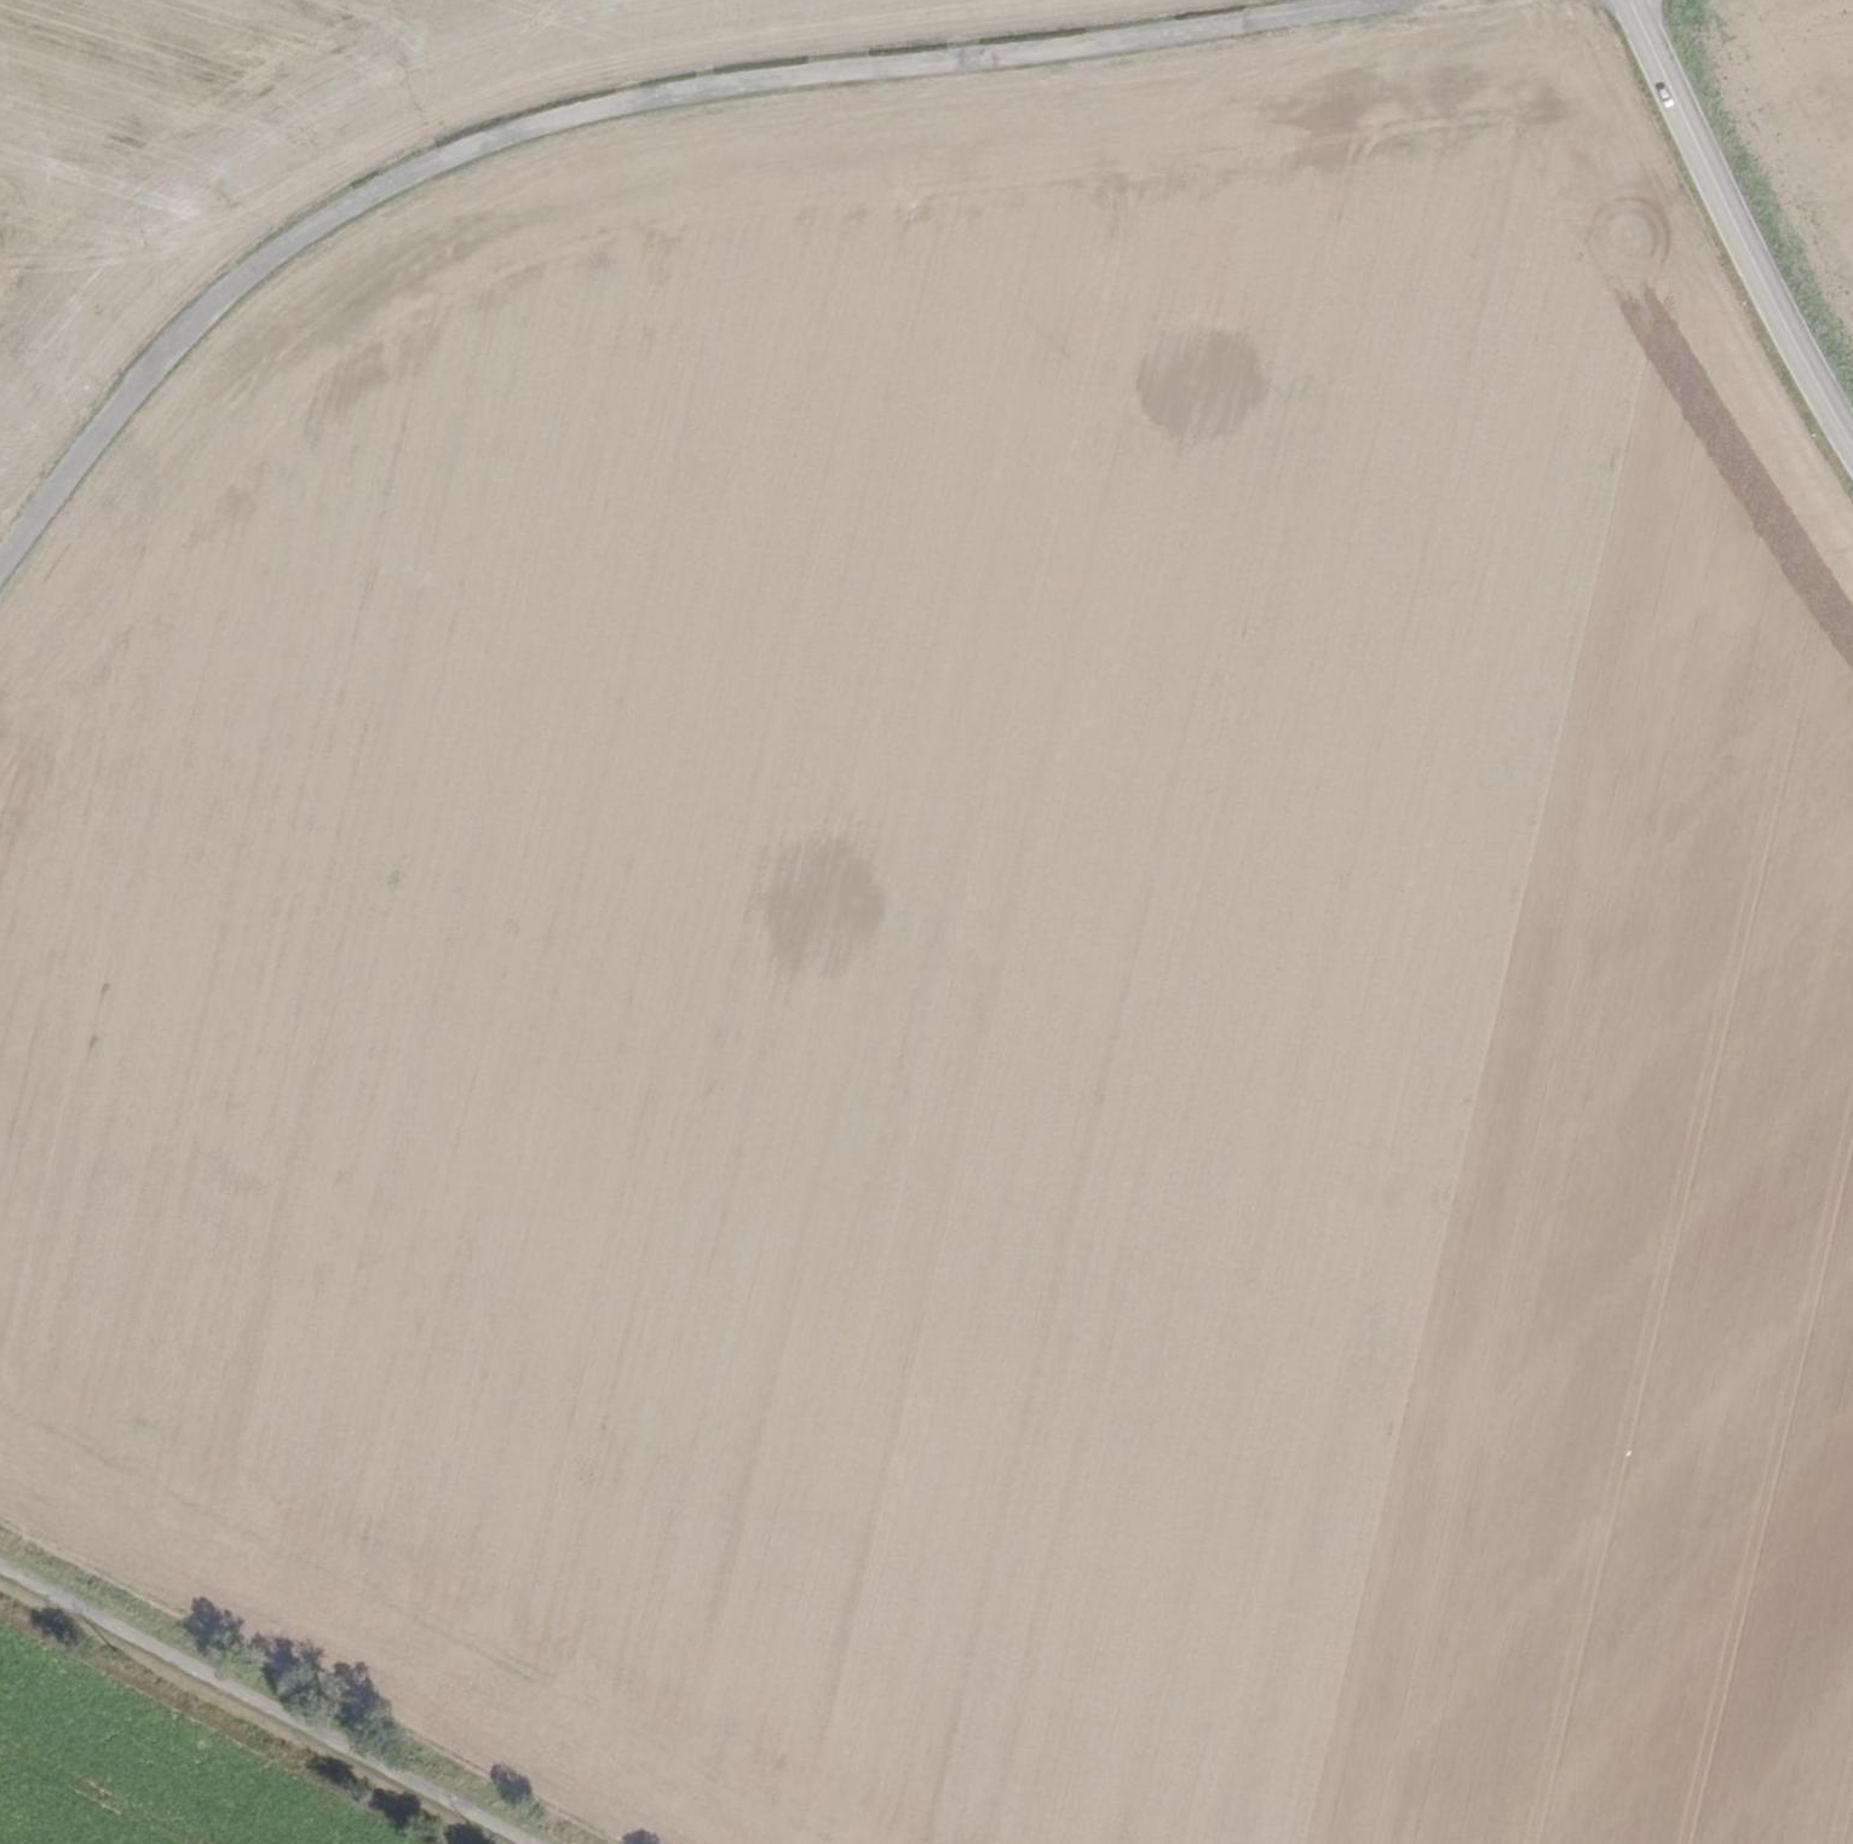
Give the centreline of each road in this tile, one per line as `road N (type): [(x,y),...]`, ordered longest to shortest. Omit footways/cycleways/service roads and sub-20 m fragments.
road 1 (unclassified): [(0,1565),(539,1843)]
road 2 (secondary): [(1632,0),(1769,302),(1852,432)]

